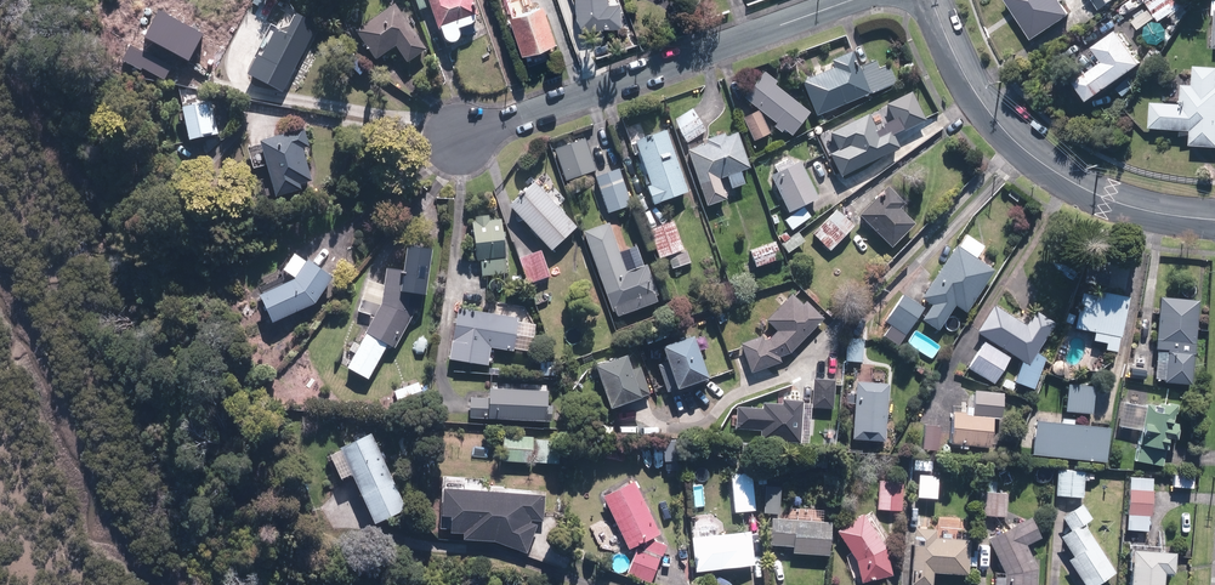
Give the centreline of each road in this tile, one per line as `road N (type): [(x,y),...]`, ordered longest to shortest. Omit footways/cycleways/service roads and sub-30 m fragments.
road 1 (residential): [(457,138),(851,0)]
road 2 (tertiary): [(931,0),(967,79),(1018,144),(1108,200),(1214,220)]

